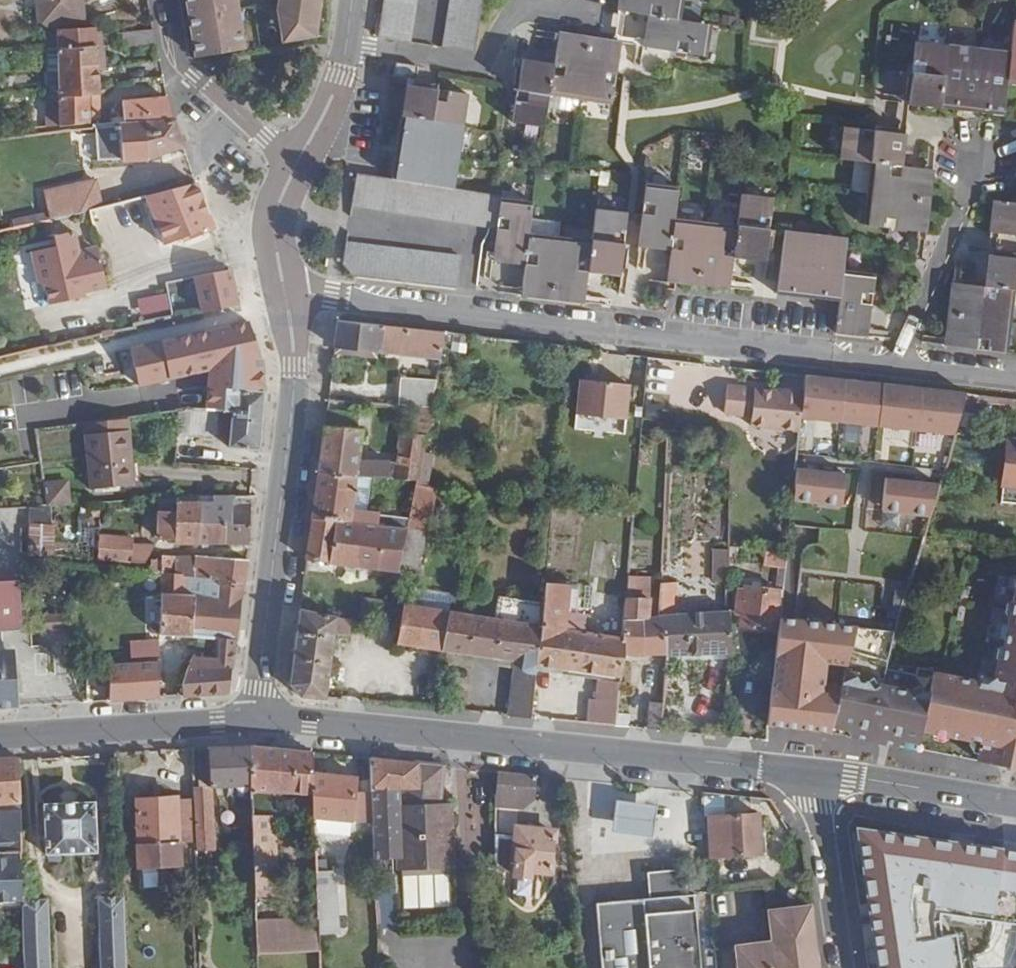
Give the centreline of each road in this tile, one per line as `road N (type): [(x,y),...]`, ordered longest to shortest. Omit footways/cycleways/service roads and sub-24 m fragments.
road 1 (residential): [(285,290),(895,366)]
road 2 (secondary): [(251,721),(815,773)]
road 3 (residential): [(251,721),(294,396),(285,290)]
road 4 (secondary): [(0,735),(251,721)]
road 5 (residential): [(981,157),(895,366)]
road 6 (residential): [(347,44),(479,64),(513,17),(535,0)]
road 7 (residential): [(297,163),(182,62),(168,0)]
road 8 (secondary): [(815,773),(1015,805)]
road 9 (residential): [(815,773),(843,967)]
road 10 (residential): [(285,290),(276,219),(297,163)]
road 11 (residential): [(297,163),(340,77),(347,44)]
road 12 (residential): [(895,366),(1015,380)]

